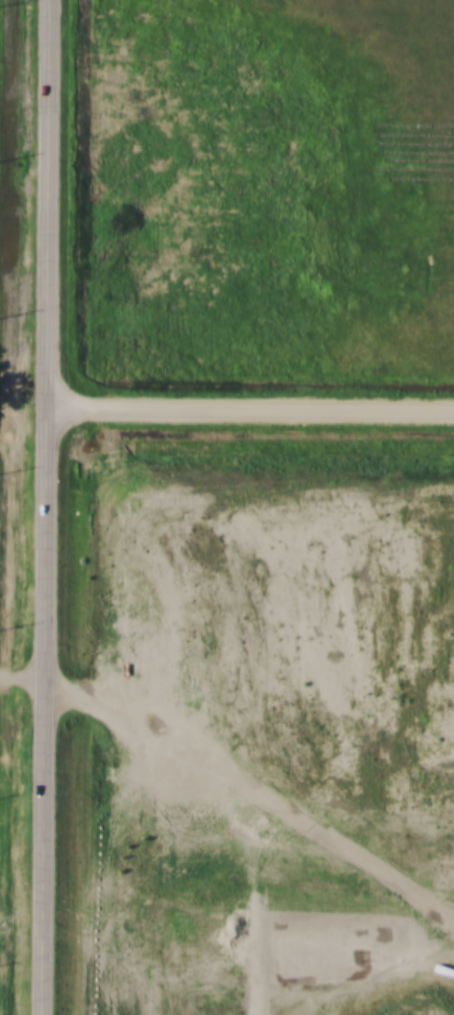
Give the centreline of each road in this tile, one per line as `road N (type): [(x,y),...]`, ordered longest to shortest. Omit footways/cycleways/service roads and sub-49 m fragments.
road 1 (tertiary): [(47,0),(42,1014)]
road 2 (residential): [(45,410),(453,409)]

